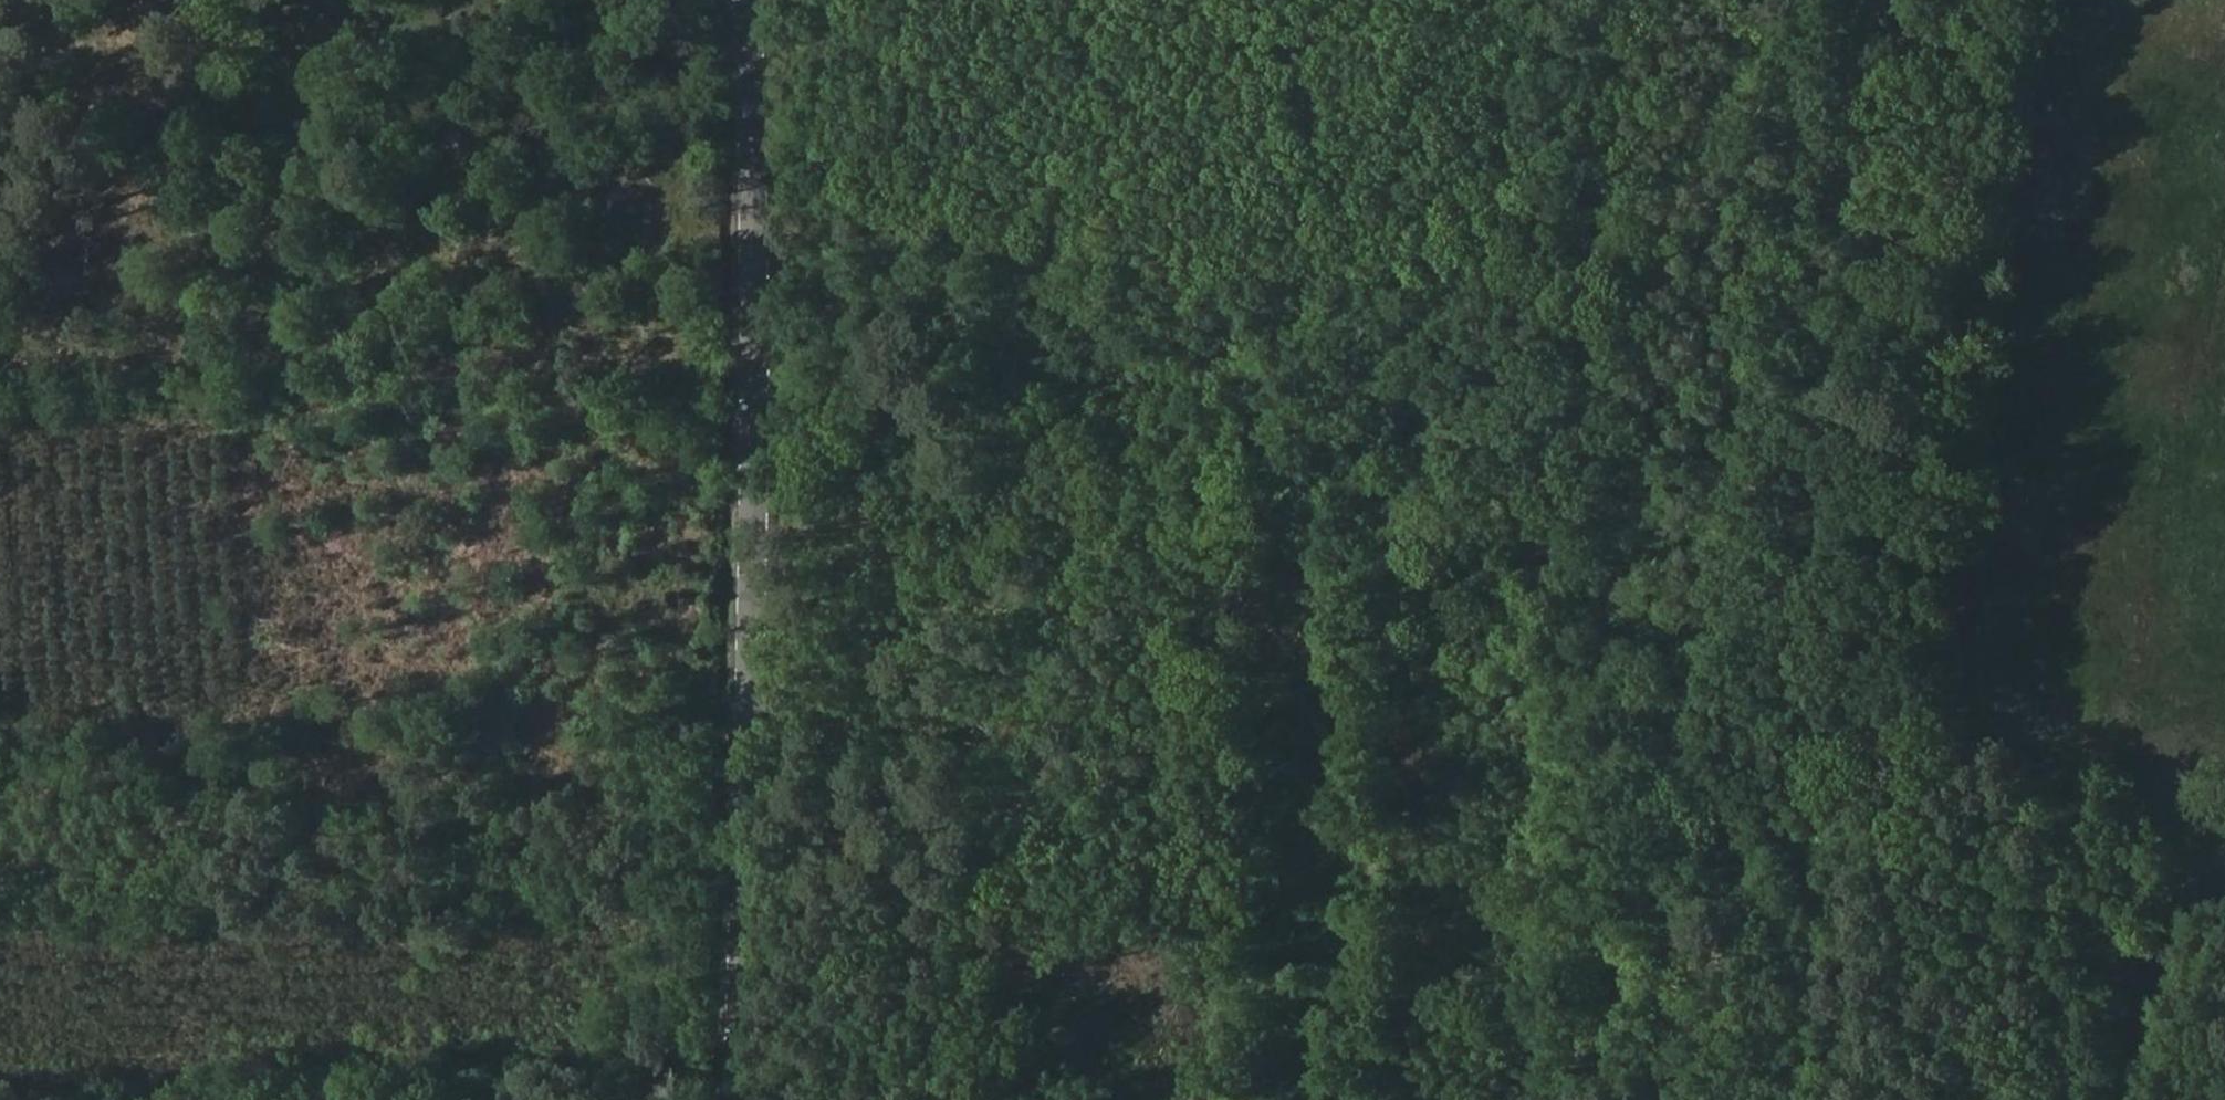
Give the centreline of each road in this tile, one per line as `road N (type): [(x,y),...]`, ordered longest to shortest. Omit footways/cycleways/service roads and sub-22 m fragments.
road 1 (tertiary): [(759,0),(719,1099)]

